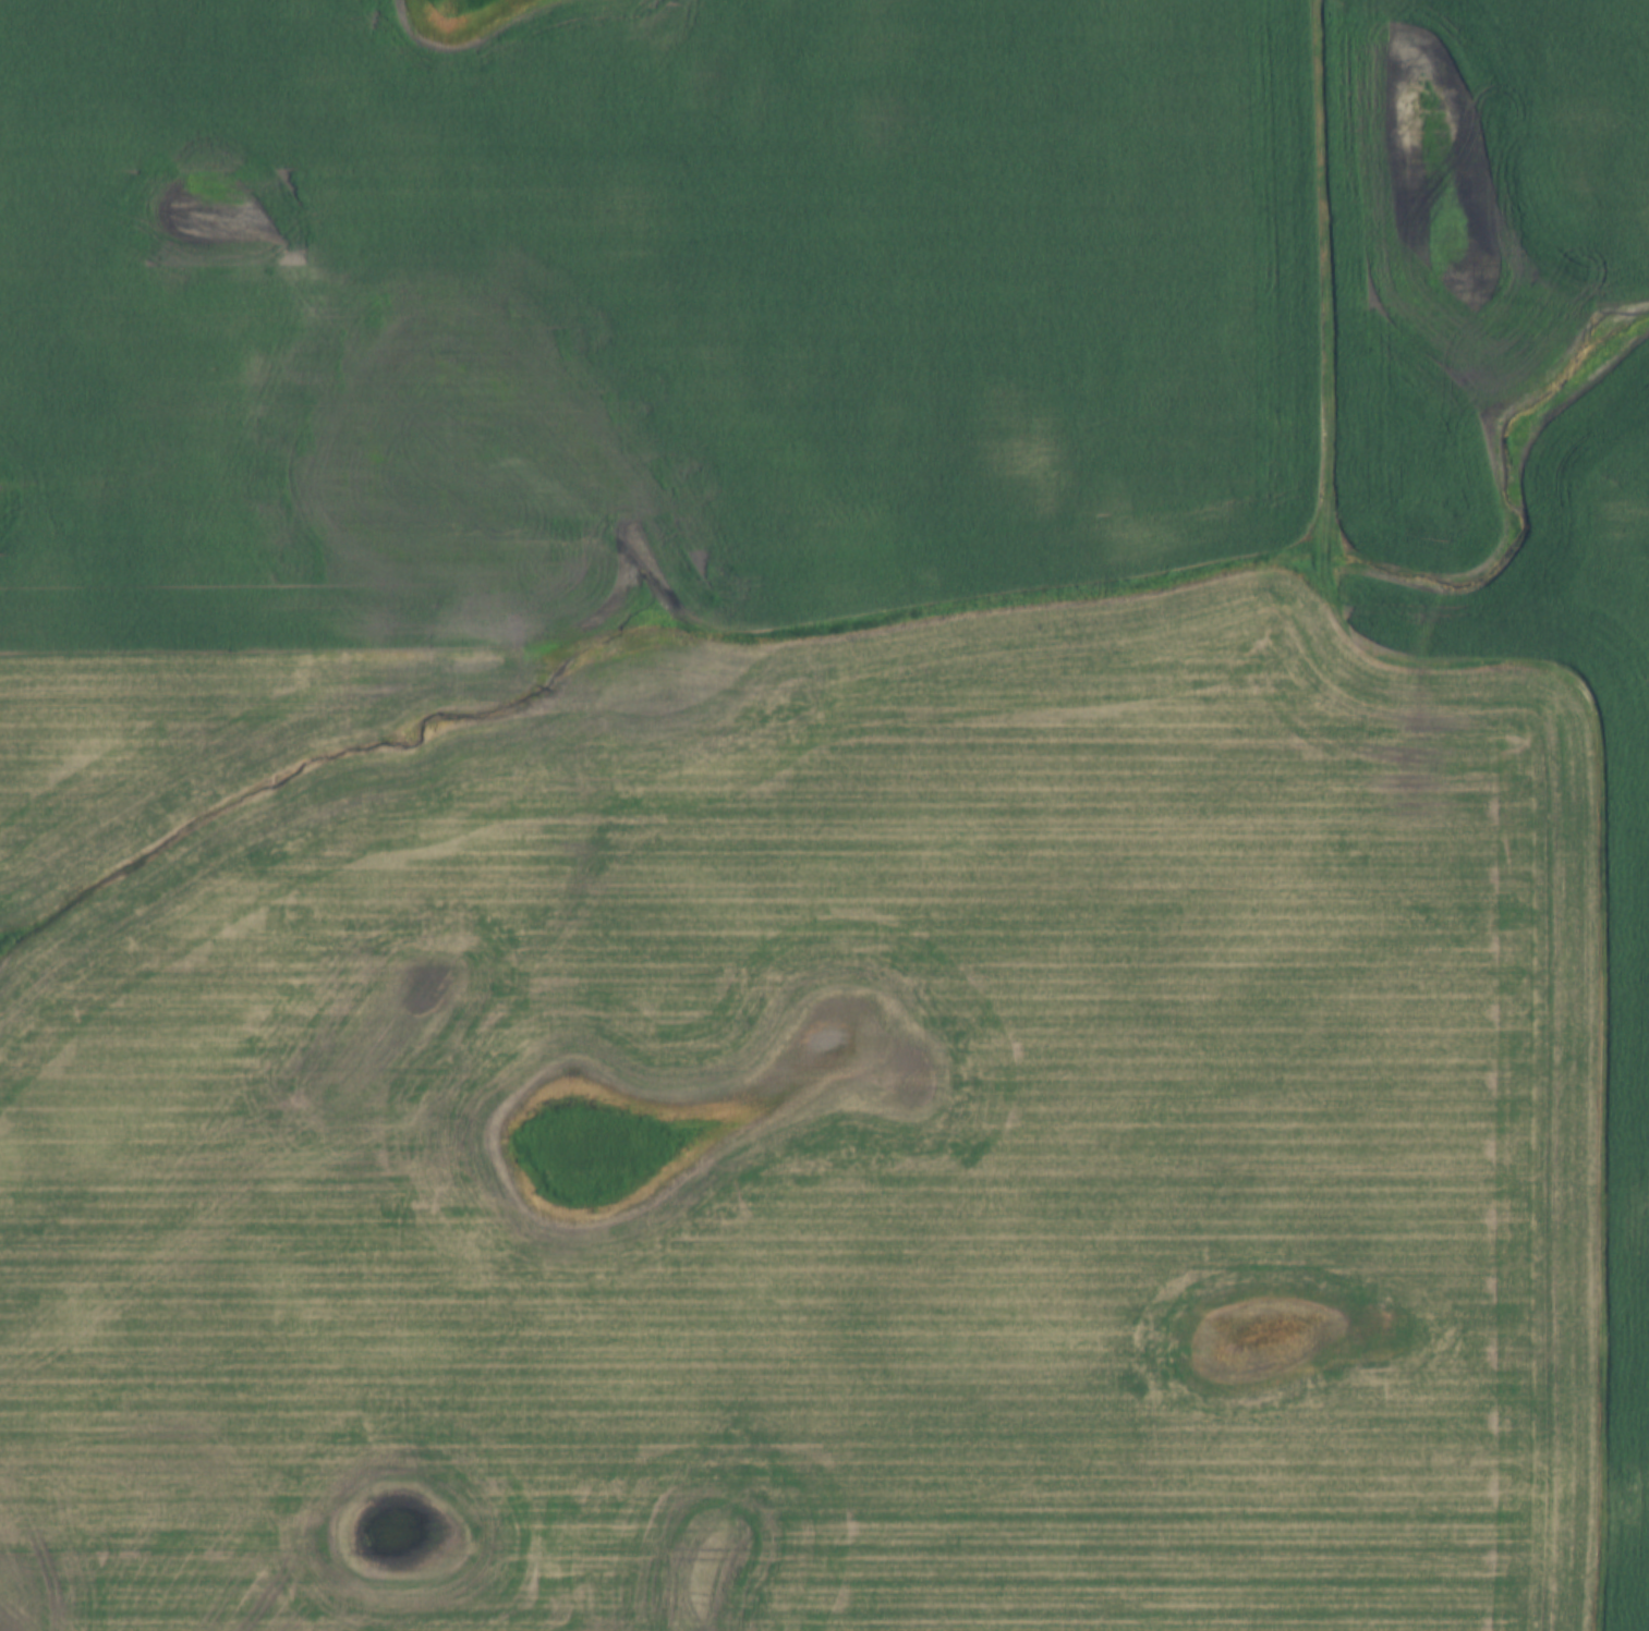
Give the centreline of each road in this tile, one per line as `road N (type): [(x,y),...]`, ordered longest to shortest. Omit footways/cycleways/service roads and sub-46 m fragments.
road 1 (track): [(1310,0),(1323,577),(1341,666),(1564,683),(1584,1630)]

